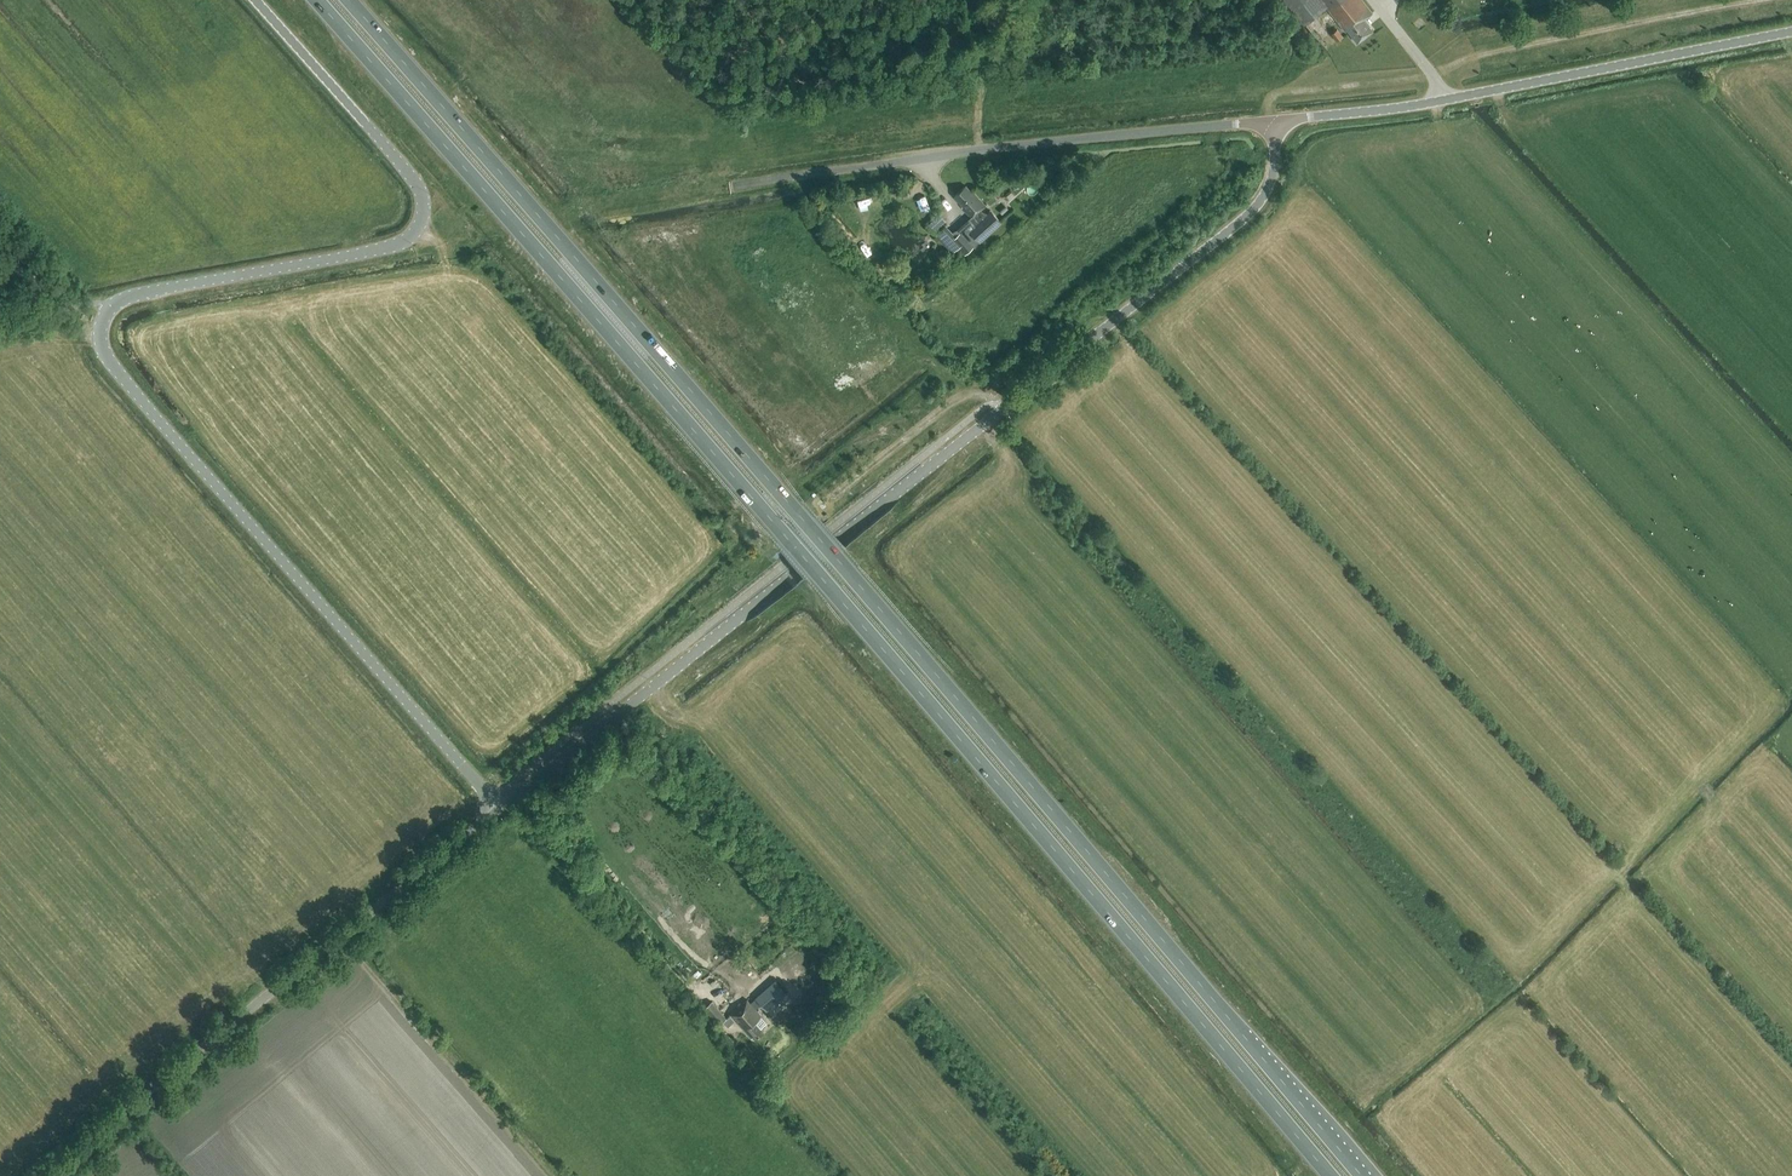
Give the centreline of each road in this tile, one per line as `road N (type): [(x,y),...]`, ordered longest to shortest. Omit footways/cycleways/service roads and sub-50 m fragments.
road 1 (trunk): [(316,0),(765,511),(1328,1175)]
road 2 (trunk): [(1361,1175),(349,0)]
road 3 (unclassified): [(499,807),(1246,217),(1271,181),(1273,122)]
road 4 (unclassified): [(116,301),(100,332),(108,361),(499,807)]
road 5 (unclassified): [(116,301),(376,249),(419,229),(425,216),(418,184),(254,0)]
road 6 (unclassified): [(42,1175),(499,807)]
road 7 (unclassified): [(1273,122),(1101,135),(738,184)]
road 8 (unclassified): [(1273,122),(1444,102),(1791,32)]
road 9 (track): [(983,0),(976,151)]

